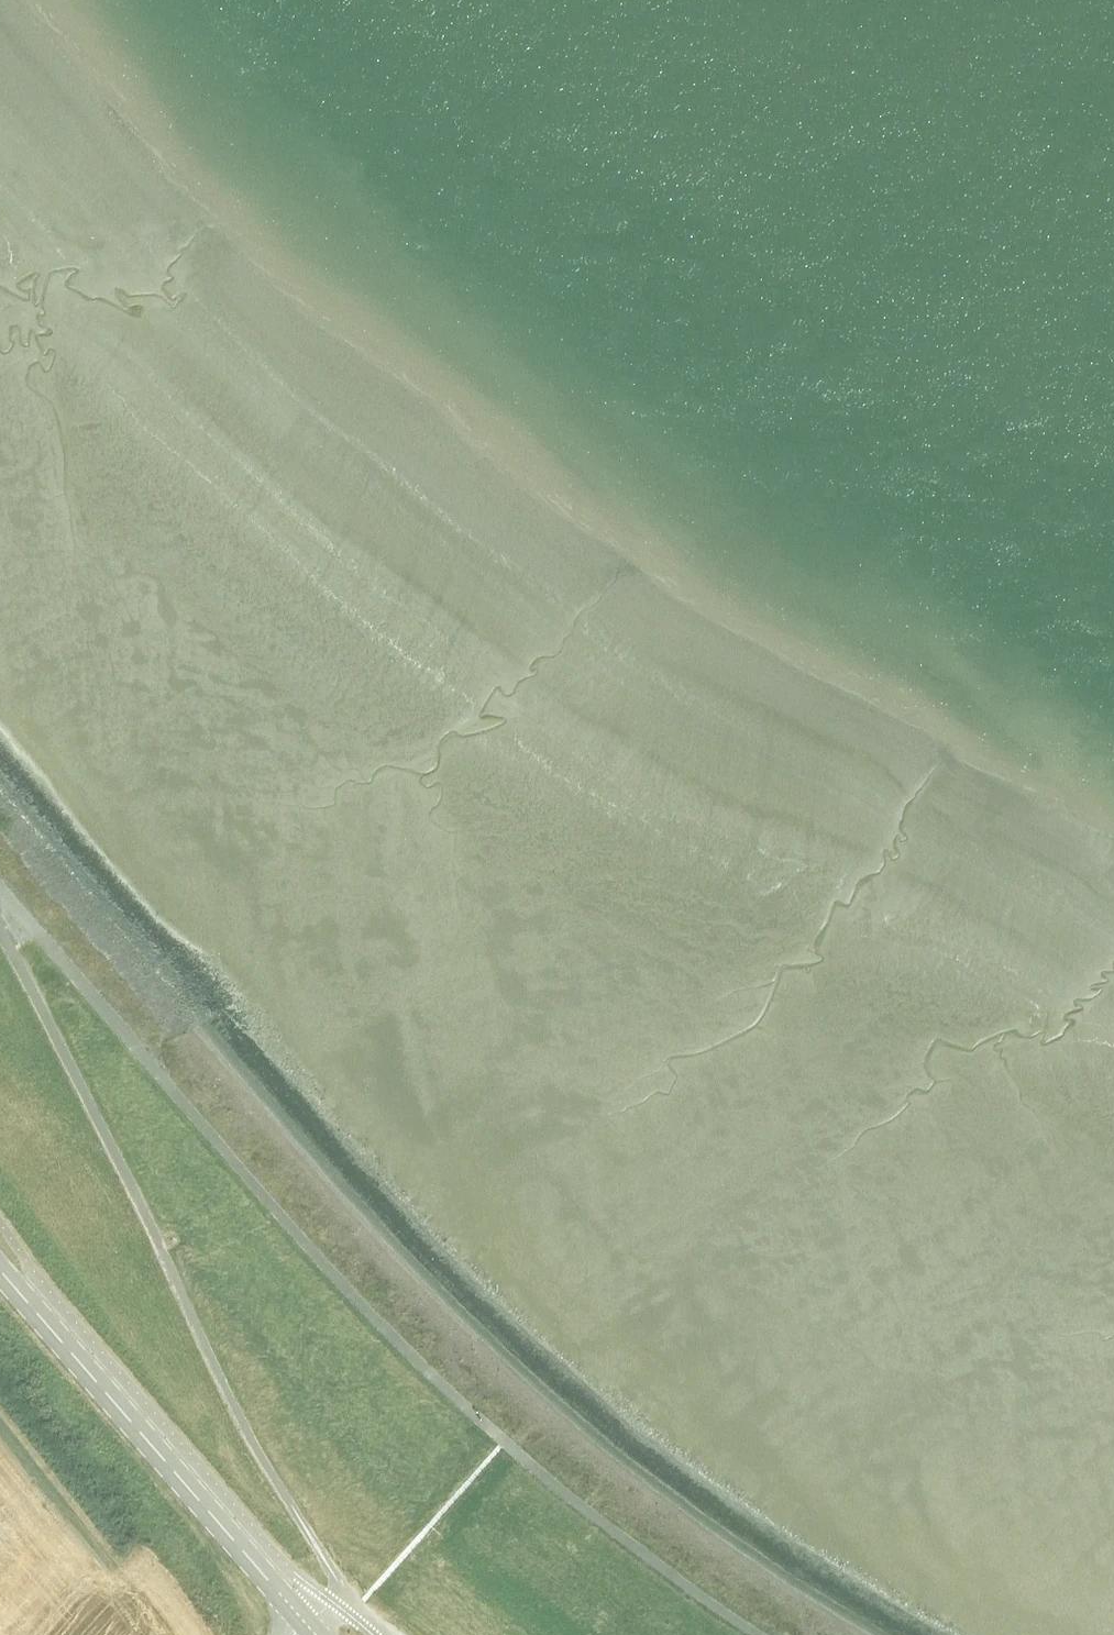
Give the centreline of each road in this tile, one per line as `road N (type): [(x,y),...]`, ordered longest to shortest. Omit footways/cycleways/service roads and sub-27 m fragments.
road 1 (secondary): [(304,1622),(0,1267)]

